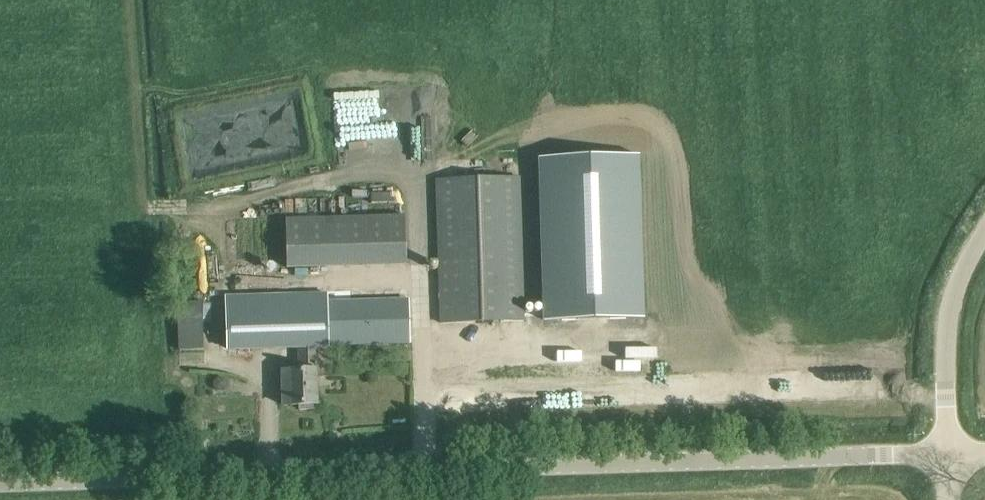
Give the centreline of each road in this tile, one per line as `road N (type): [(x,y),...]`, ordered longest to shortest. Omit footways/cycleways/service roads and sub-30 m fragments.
road 1 (unclassified): [(0,486),(949,458)]
road 2 (tertiary): [(949,458),(954,302),(984,234)]

